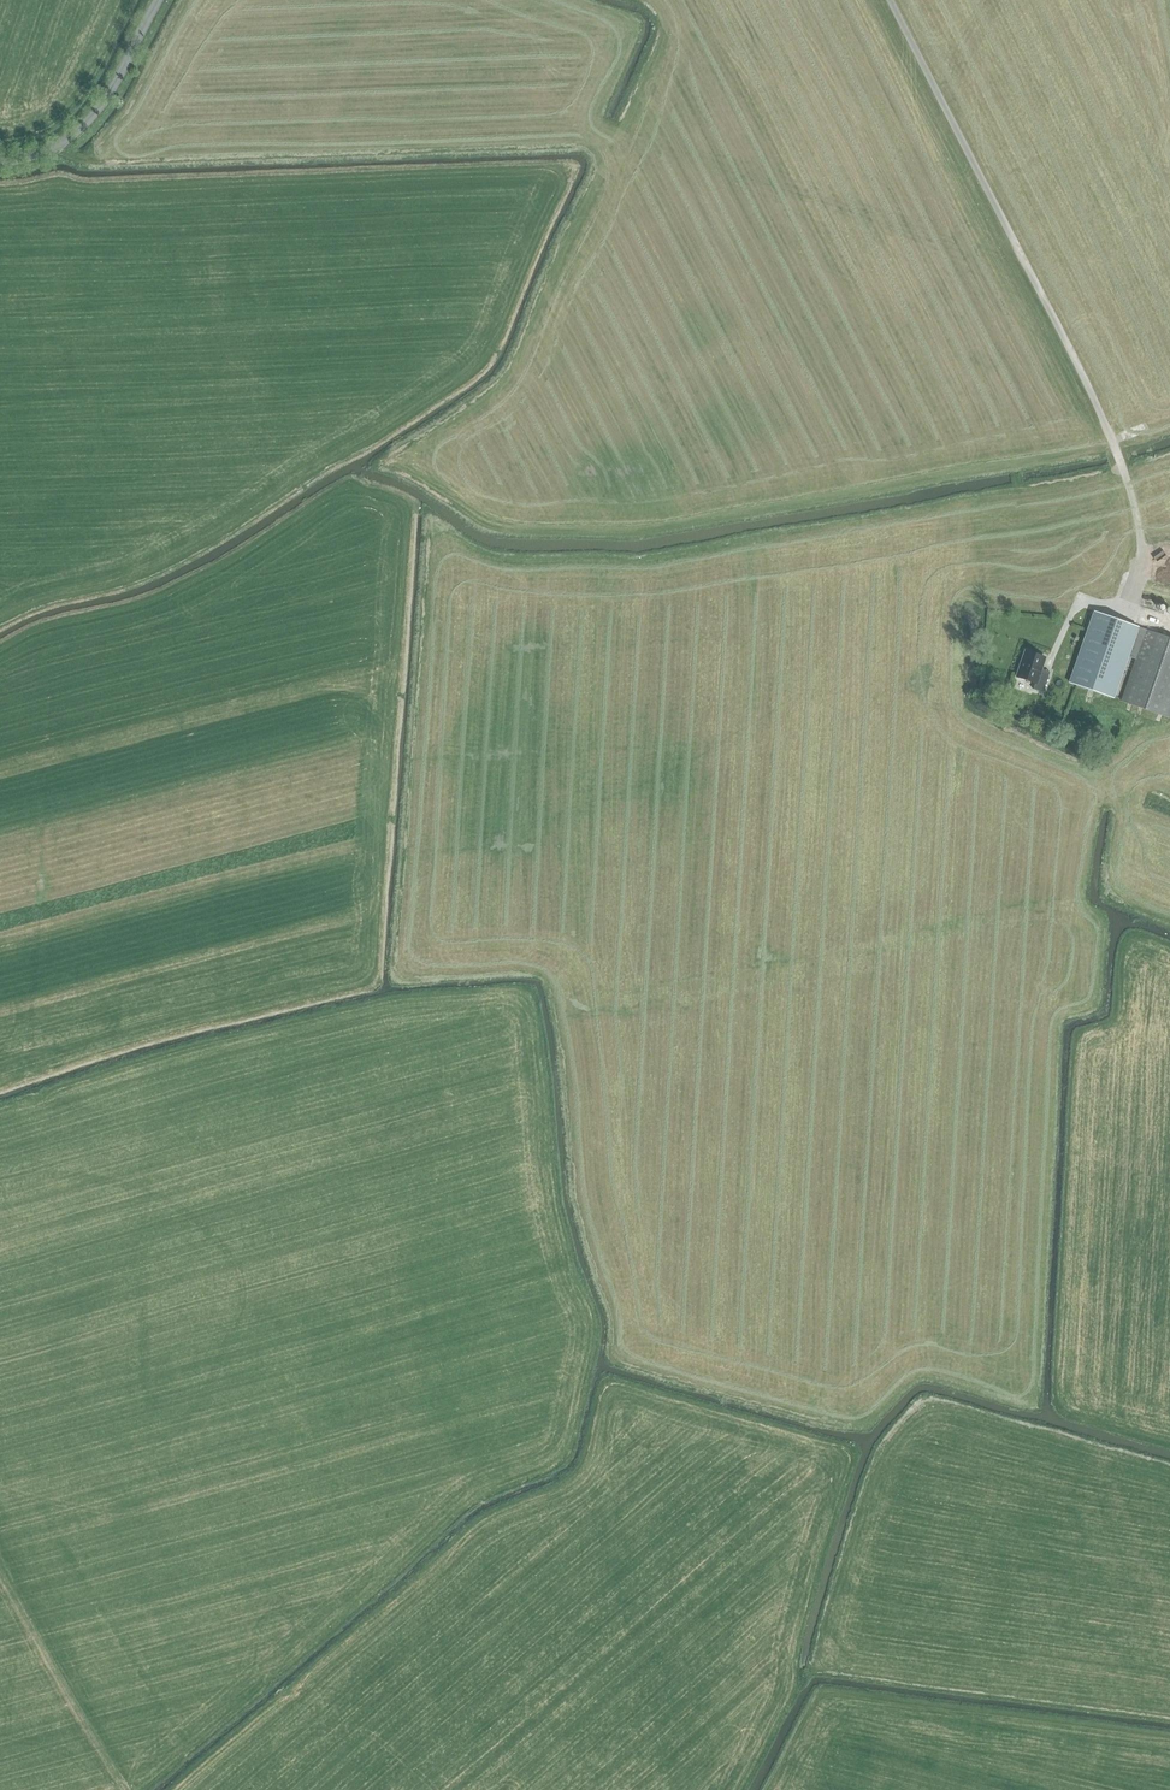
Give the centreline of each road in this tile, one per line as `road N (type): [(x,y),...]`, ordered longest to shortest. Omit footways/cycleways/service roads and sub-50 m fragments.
road 1 (tertiary): [(0,162),(49,151),(79,131),(107,97),(158,0)]

